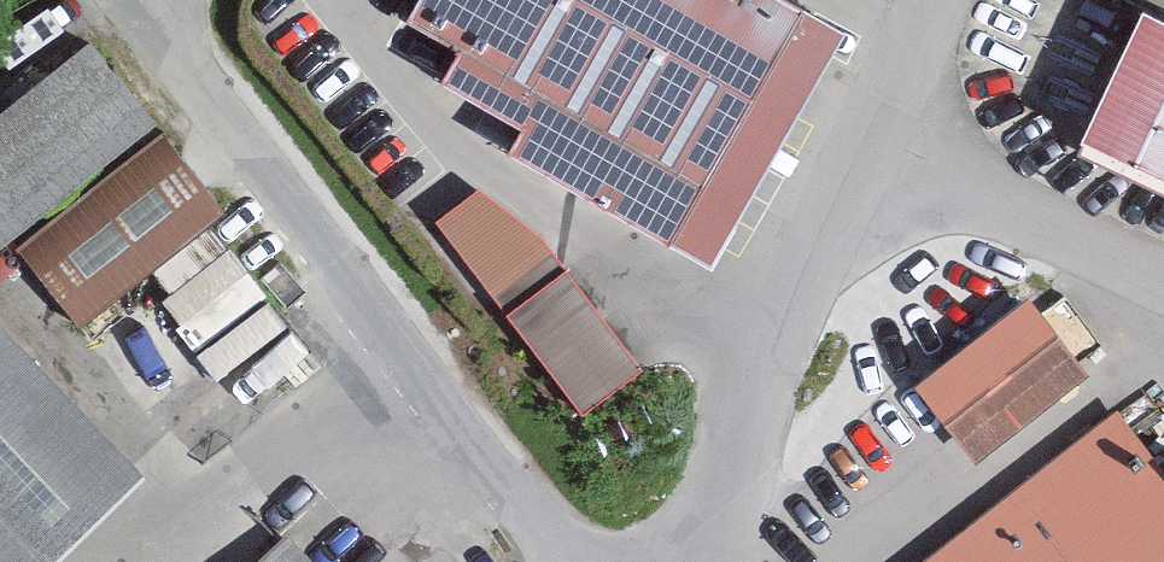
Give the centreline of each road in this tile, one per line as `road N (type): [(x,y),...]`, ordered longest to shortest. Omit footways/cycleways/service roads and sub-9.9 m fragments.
road 1 (residential): [(141,0),(578,561)]

